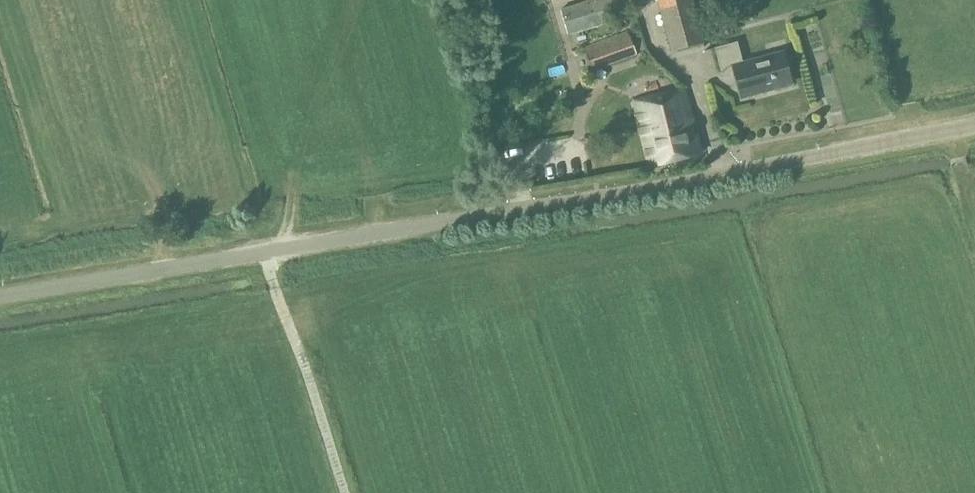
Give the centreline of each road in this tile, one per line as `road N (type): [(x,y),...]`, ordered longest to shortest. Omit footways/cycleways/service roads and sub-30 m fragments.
road 1 (unclassified): [(974,126),(0,296)]
road 2 (track): [(265,252),(340,492)]

